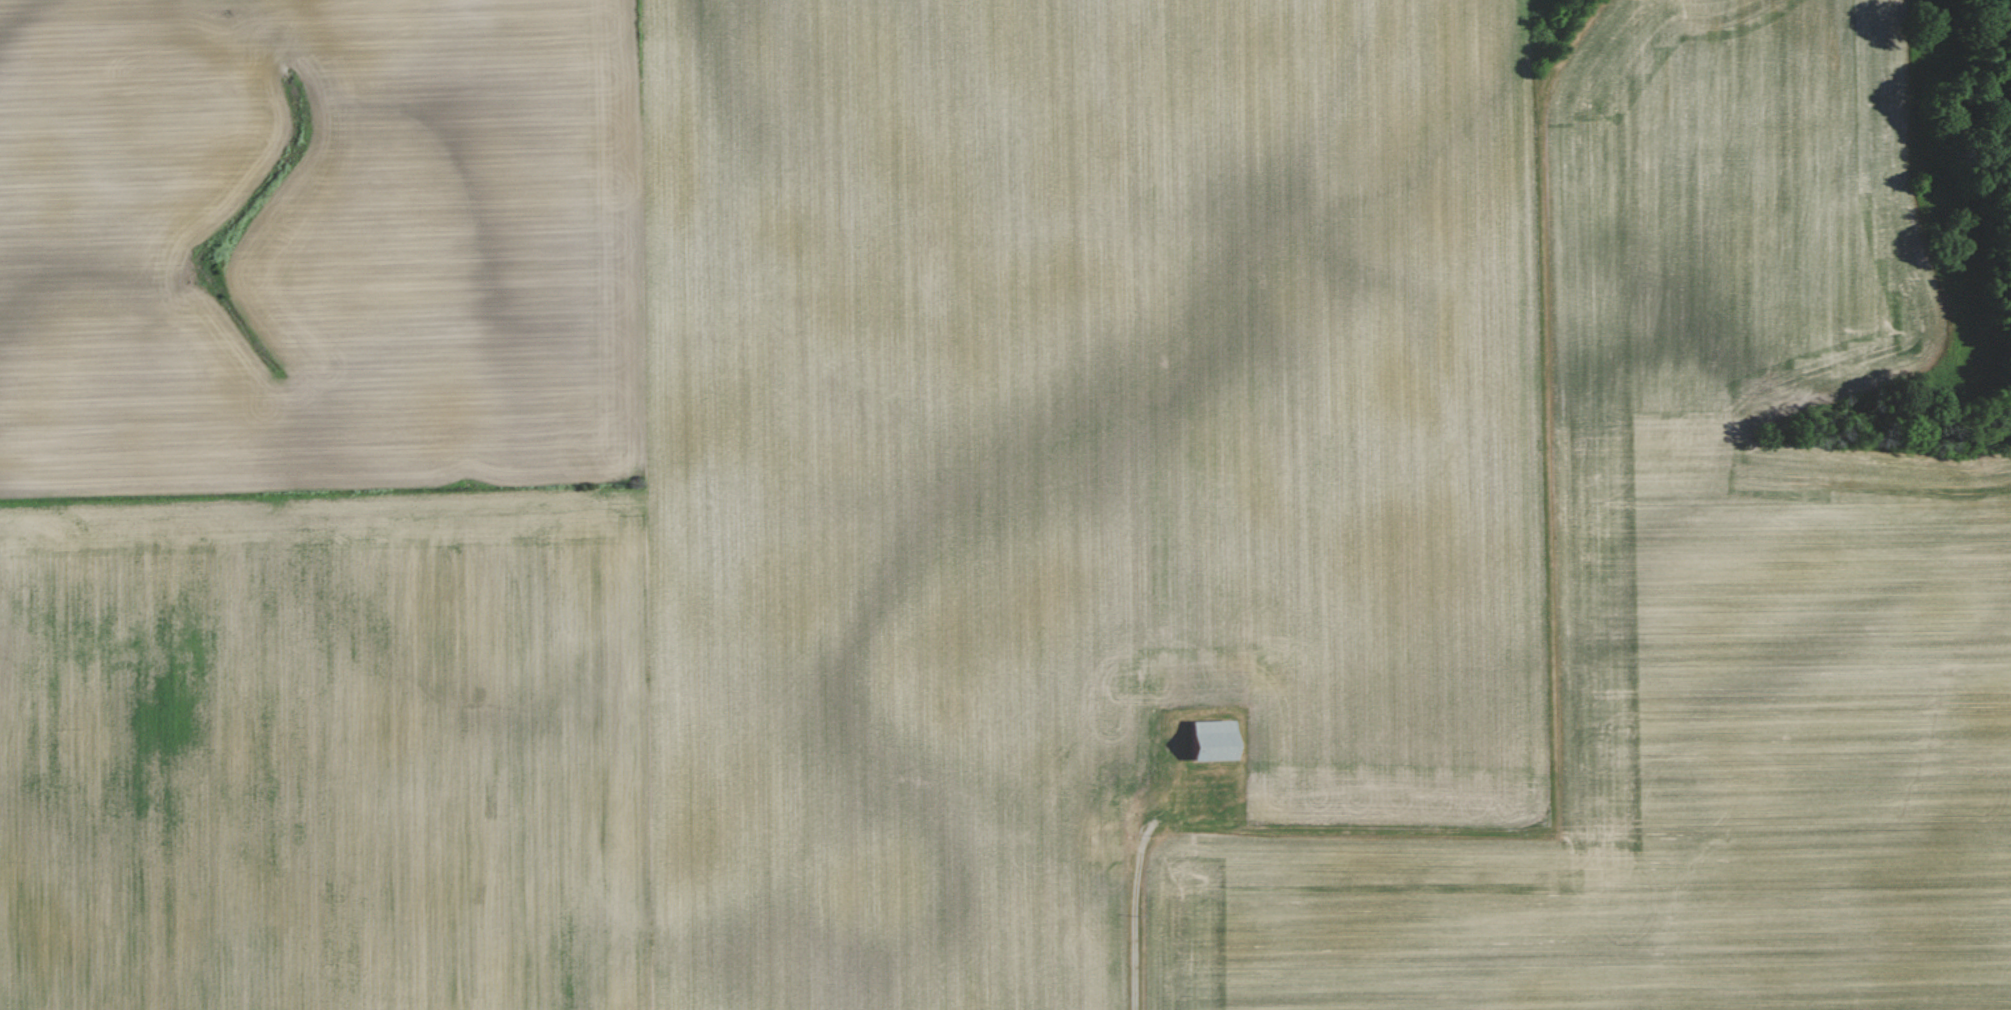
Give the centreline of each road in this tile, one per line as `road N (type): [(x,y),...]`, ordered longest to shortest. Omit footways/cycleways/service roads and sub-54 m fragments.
road 1 (residential): [(1132,1009),(1134,888),(1145,822)]

